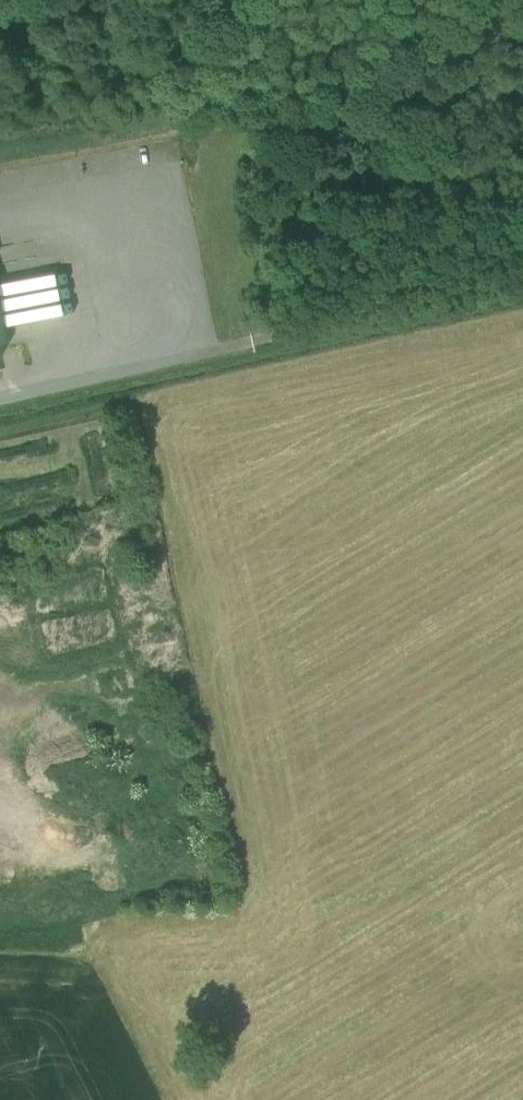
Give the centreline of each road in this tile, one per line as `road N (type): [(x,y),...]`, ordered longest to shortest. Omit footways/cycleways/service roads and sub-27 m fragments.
road 1 (track): [(140,369),(522,283)]

